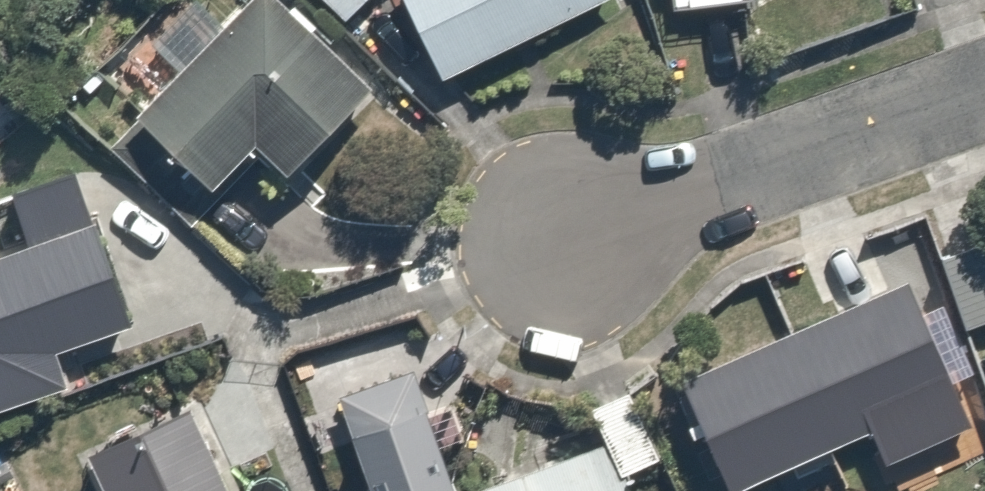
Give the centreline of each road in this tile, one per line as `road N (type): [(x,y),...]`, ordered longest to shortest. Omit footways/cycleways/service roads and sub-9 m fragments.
road 1 (residential): [(984,106),(551,263)]

